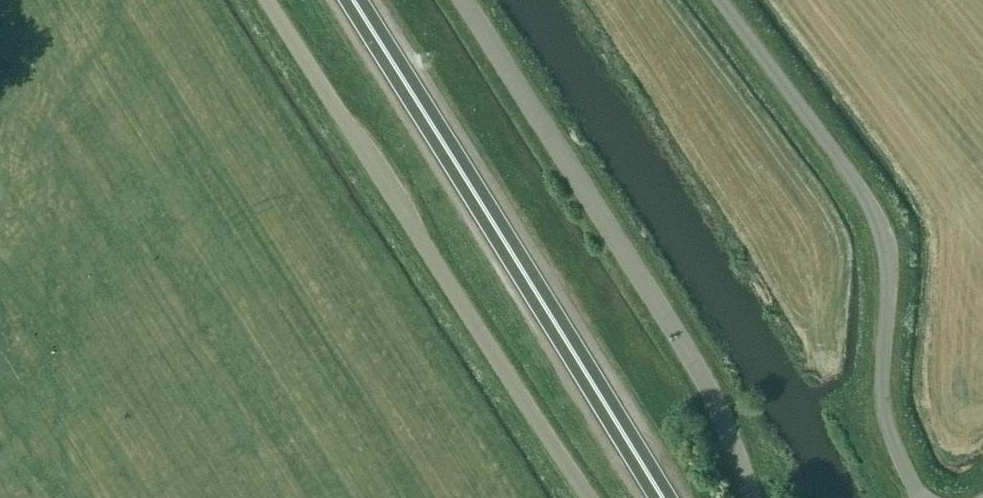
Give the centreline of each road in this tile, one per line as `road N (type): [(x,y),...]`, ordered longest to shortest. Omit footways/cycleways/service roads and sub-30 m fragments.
road 1 (unclassified): [(588,497),(270,0)]
road 2 (trunk): [(662,497),(353,0)]
road 3 (unclassified): [(752,497),(696,367),(462,0)]
road 4 (unclassified): [(921,497),(881,402),(889,270),(879,224),(719,0)]

